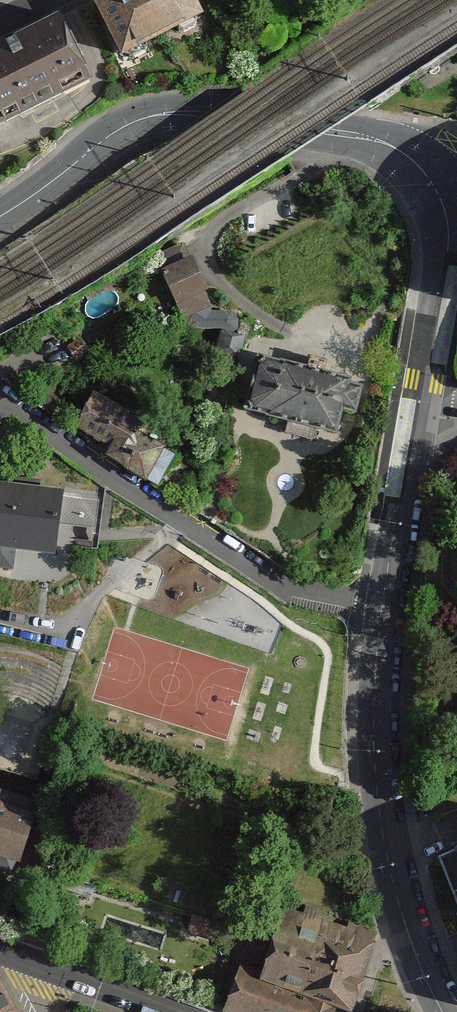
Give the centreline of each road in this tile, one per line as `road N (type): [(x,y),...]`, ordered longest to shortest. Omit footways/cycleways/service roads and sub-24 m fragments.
road 1 (secondary): [(422,185),(365,142),(272,118),(159,115),(126,127),(0,218)]
road 2 (residential): [(383,603),(284,586),(0,404)]
road 3 (secondary): [(444,1011),(389,860),(374,743),(383,603)]
road 4 (secondary): [(417,414),(446,255),(444,231),(422,185)]
road 5 (secondary): [(383,603),(417,414)]
road 6 (tertiary): [(162,1011),(21,955)]

